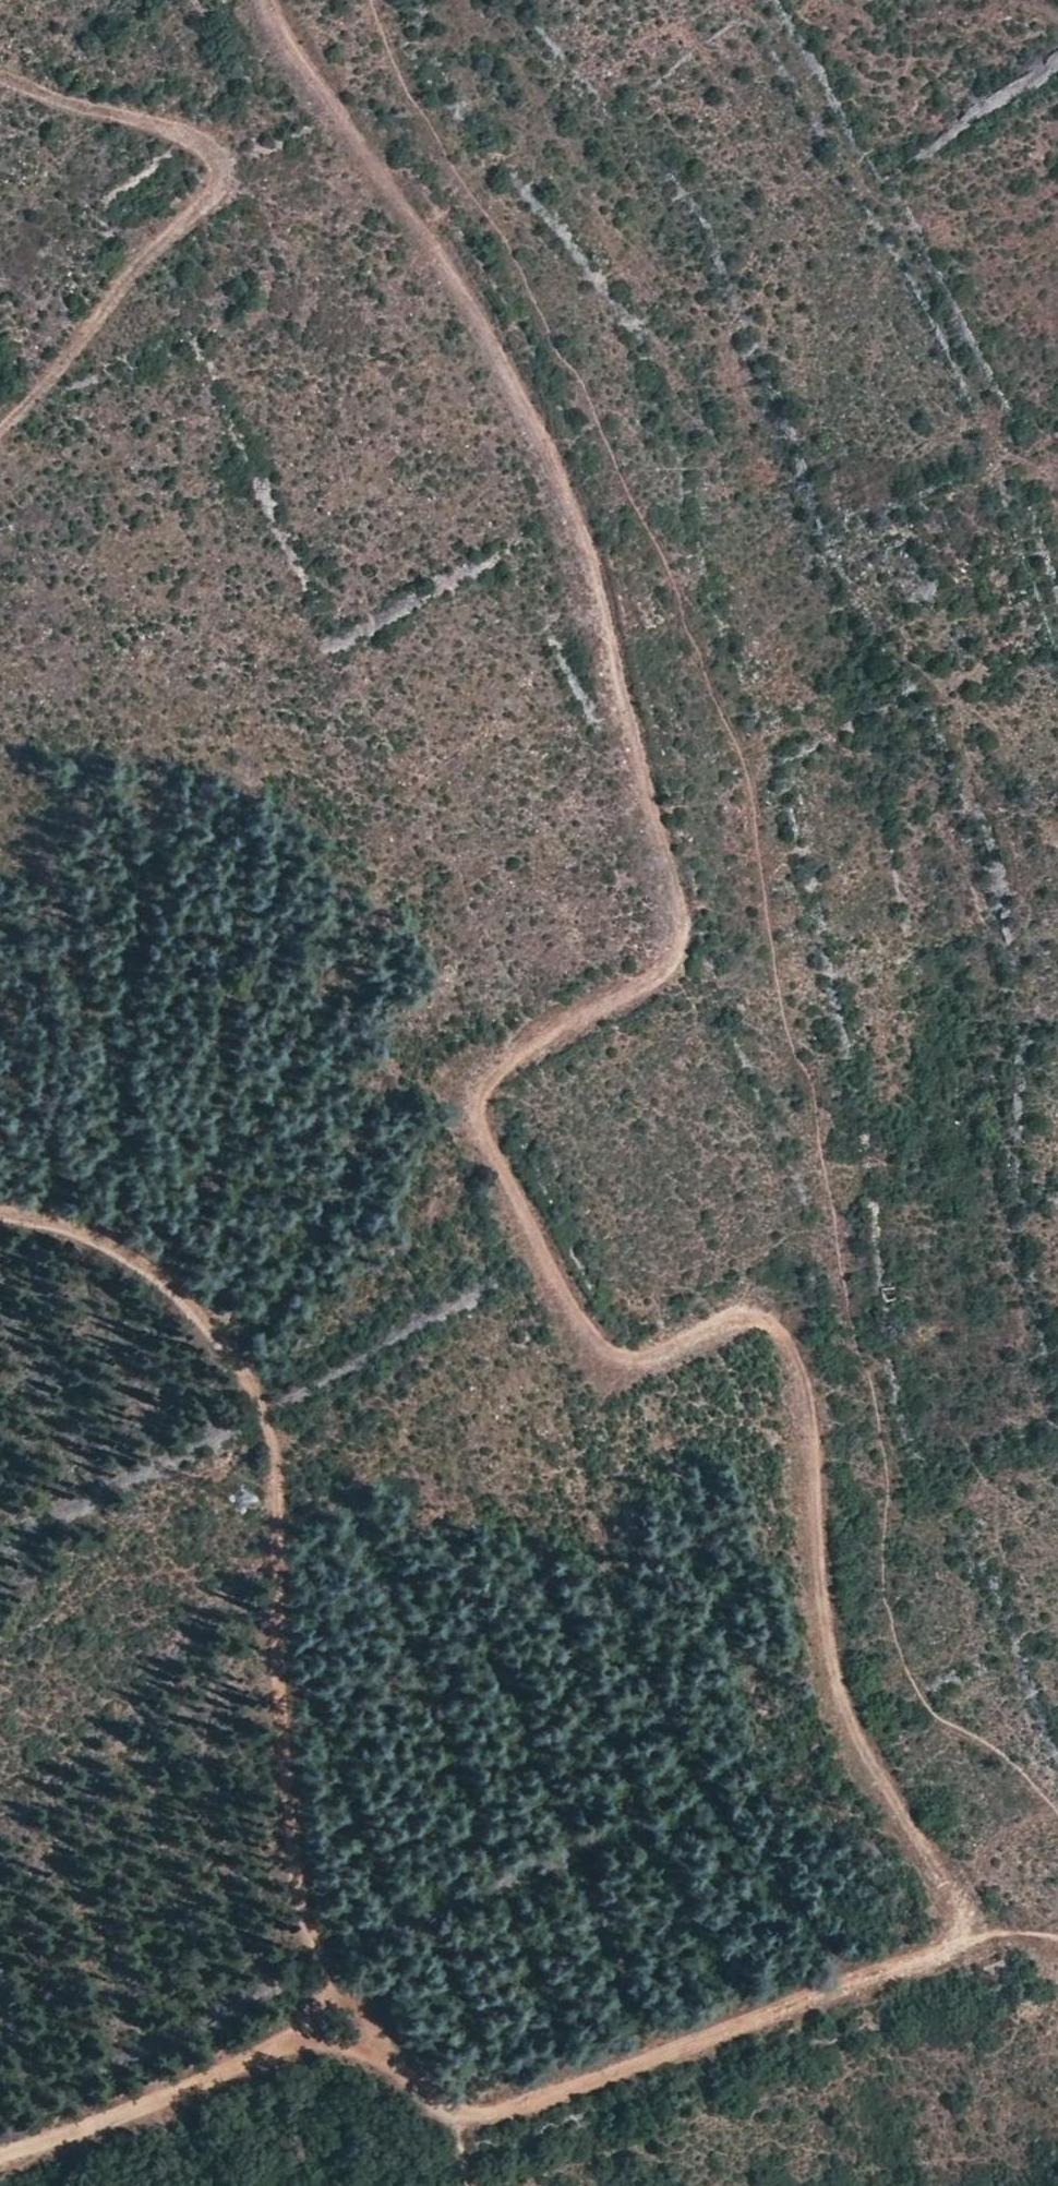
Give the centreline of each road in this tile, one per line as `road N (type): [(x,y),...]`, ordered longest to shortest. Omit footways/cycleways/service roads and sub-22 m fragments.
road 1 (track): [(271,0),(279,27),(347,118),(517,397),(570,525),(616,727),(658,859),(667,917),(655,963),(631,992),(548,1043),(493,1090),(489,1122),(508,1179),(576,1314),(620,1349),(648,1353),(704,1337),(753,1337),(788,1360),(806,1393),(820,1521),(820,1602),(845,1698),(888,1792),(946,1876),(960,1925),(931,1961),(493,2109),(447,2106),(346,2044),(276,2054),(136,2109),(0,2150)]
road 2 (track): [(0,1216),(112,1241),(179,1297),(256,1388),(280,1451),(270,1617),(281,1791),(299,1901),(385,2063)]
road 3 (track): [(0,431),(22,416),(124,277),(219,187),(209,154),(166,128),(0,83)]

